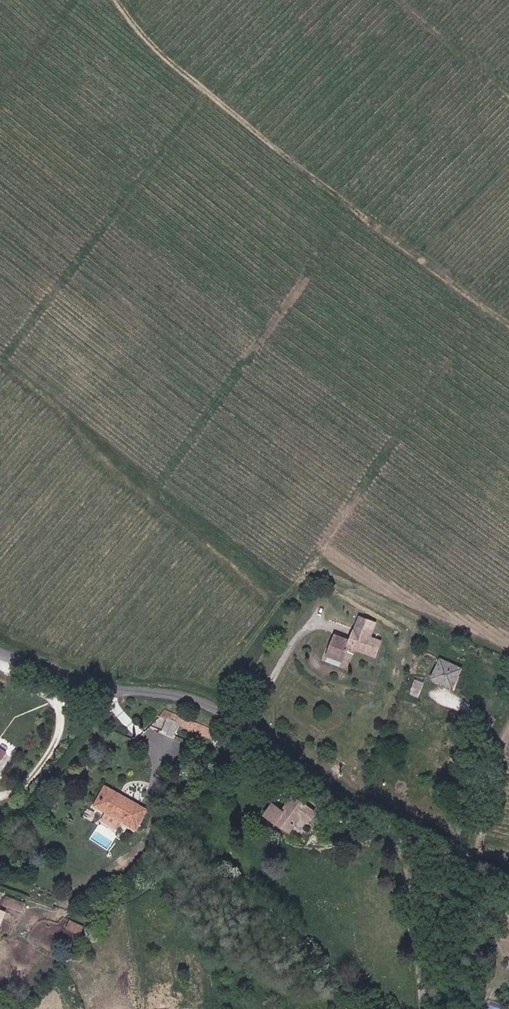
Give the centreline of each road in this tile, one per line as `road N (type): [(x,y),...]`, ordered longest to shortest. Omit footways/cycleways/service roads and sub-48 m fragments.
road 1 (unclassified): [(0,650),(81,682),(188,697),(234,717),(384,828)]
road 2 (unclassified): [(384,828),(414,884),(428,1008)]
road 3 (residential): [(508,874),(417,830),(384,828)]

